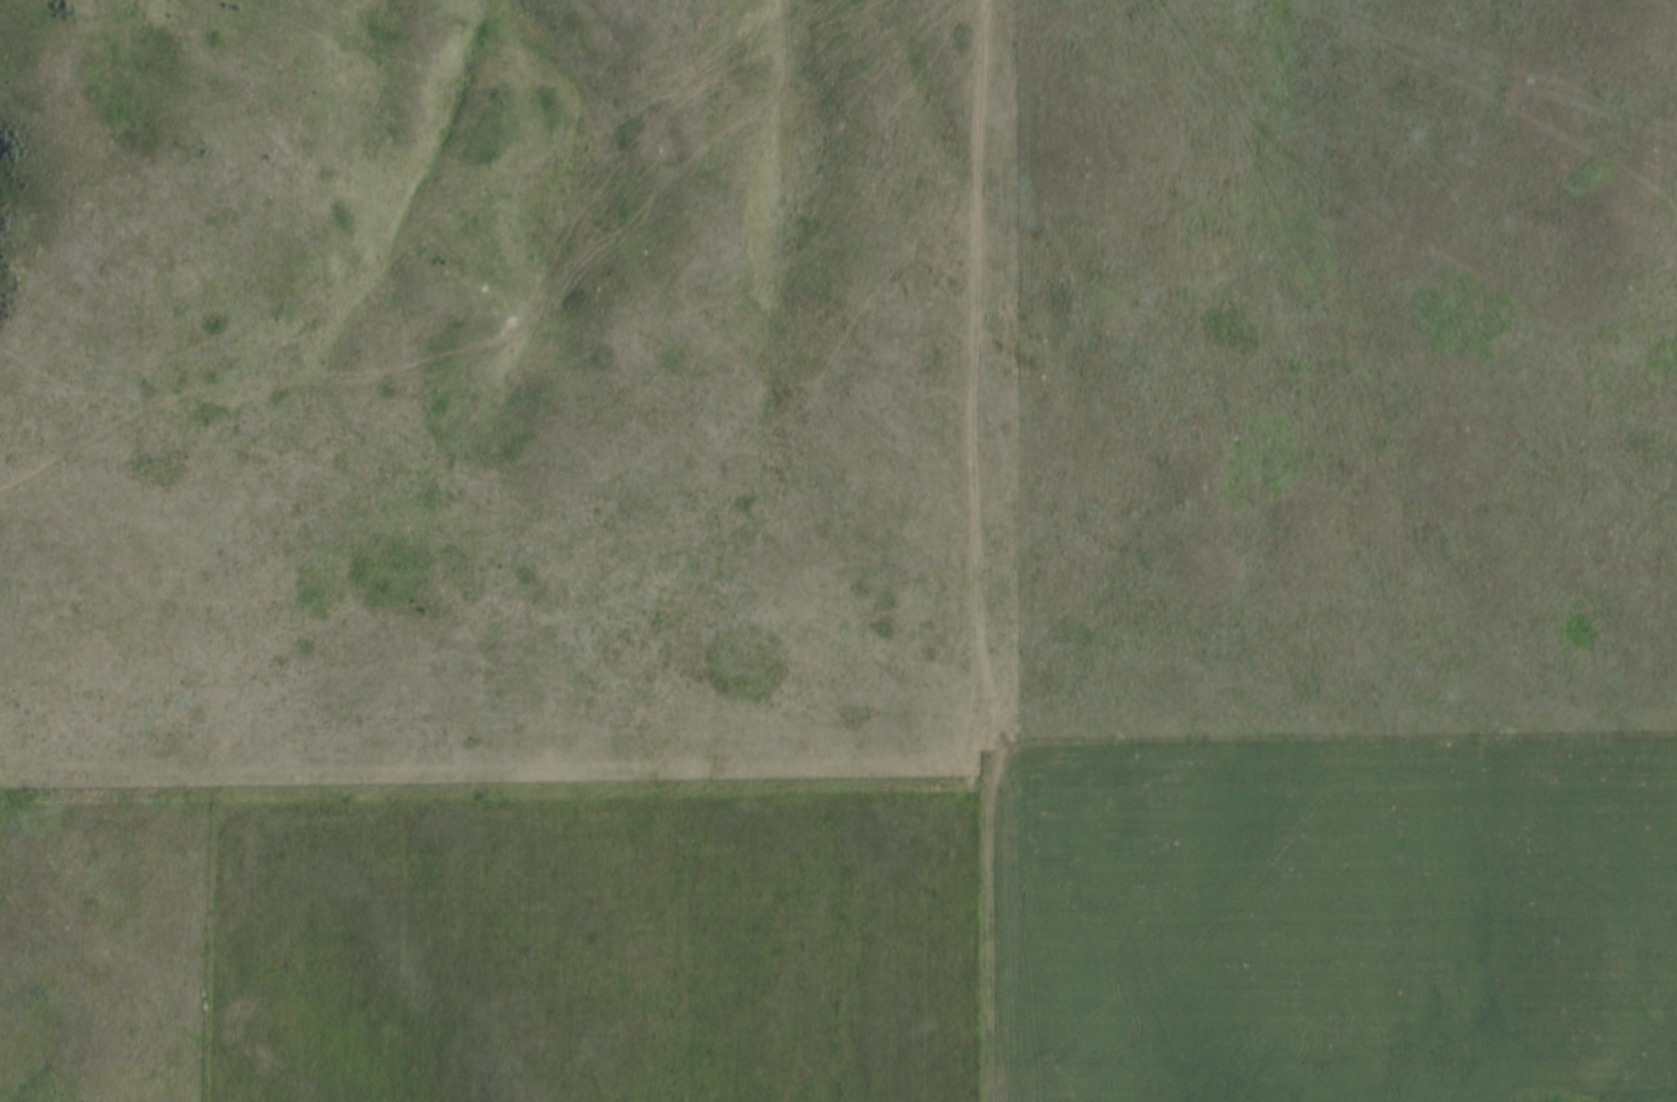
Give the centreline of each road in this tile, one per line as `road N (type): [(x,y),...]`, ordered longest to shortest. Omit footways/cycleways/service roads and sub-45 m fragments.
road 1 (track): [(1183,1101),(976,751),(971,727),(977,0)]

